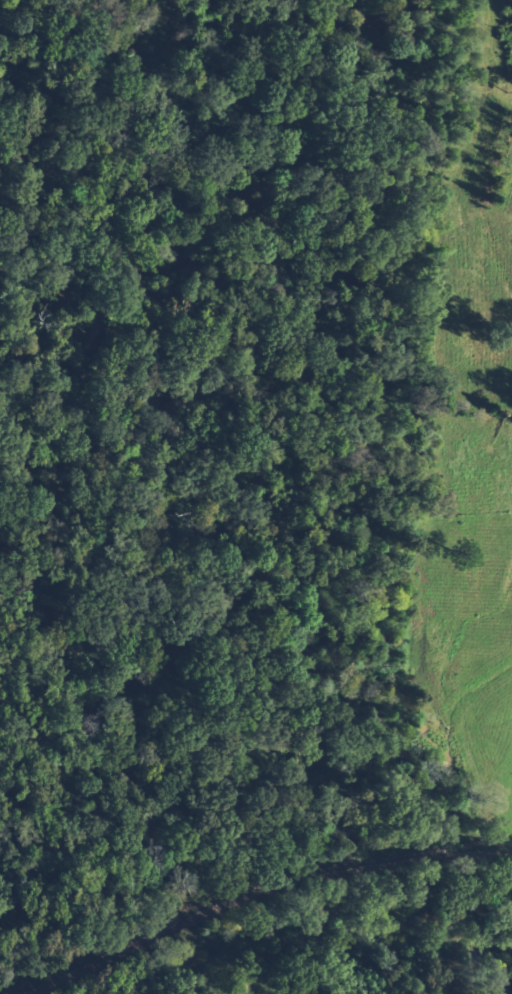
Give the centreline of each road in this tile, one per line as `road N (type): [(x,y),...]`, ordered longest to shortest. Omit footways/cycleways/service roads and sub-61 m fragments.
road 1 (residential): [(46,993),(256,909),(377,871),(511,874)]

